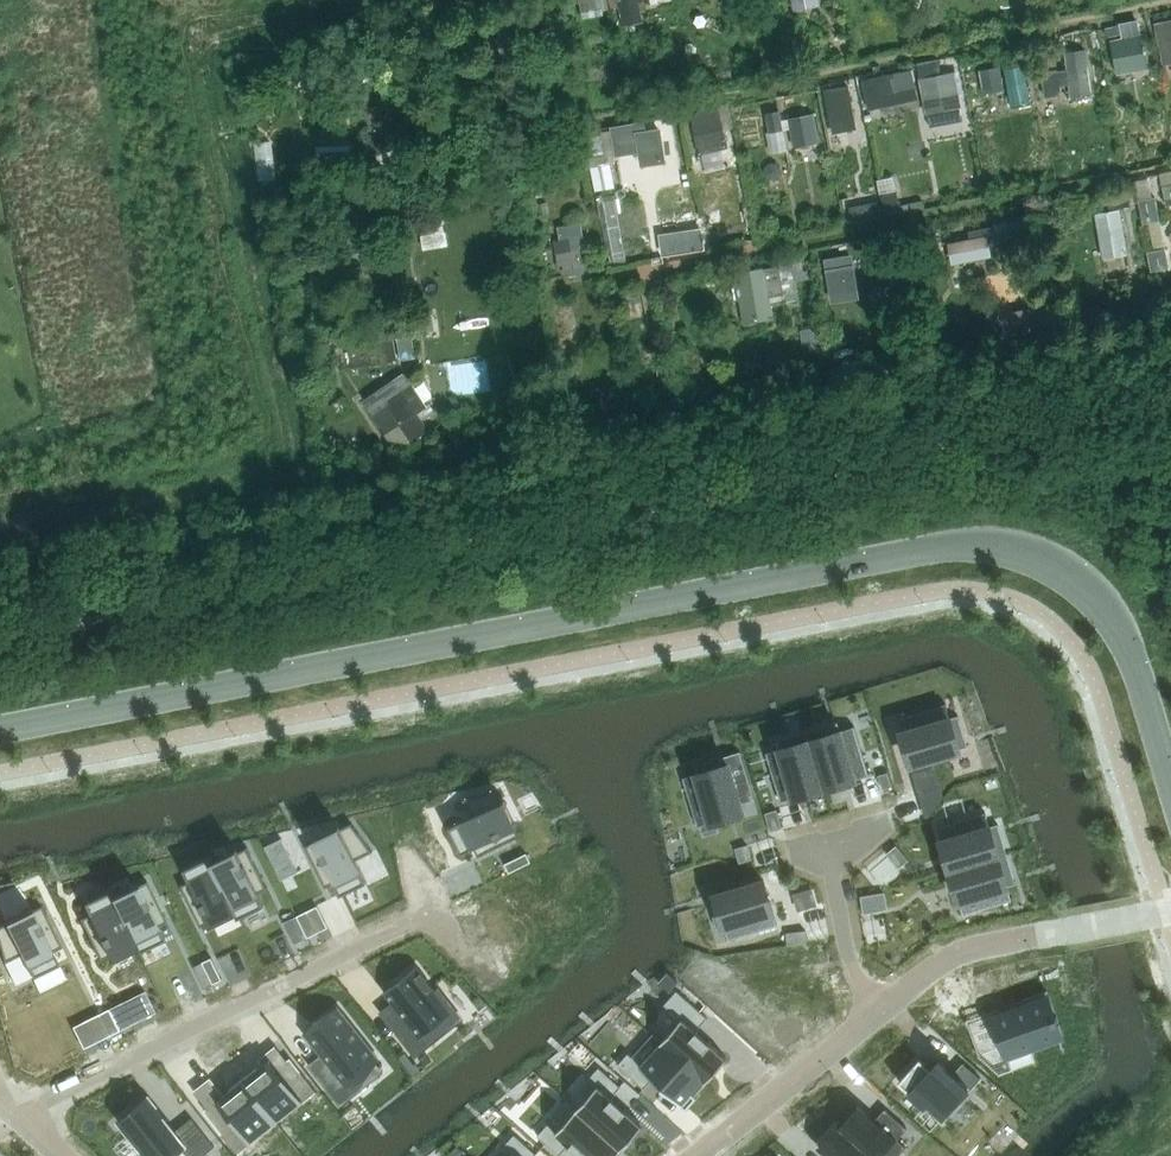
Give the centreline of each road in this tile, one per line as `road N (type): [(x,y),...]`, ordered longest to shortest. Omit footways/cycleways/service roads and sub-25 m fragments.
road 1 (secondary): [(1170,780),(1139,671),(1098,600),(1032,555),(972,545),(0,730)]
road 2 (track): [(0,637),(596,524),(1170,395)]
road 3 (residential): [(24,1115),(470,895)]
road 4 (residential): [(871,1029),(963,951),(1170,905)]
road 5 (residential): [(699,1155),(871,1029)]
road 6 (residential): [(871,1029),(851,986),(817,842)]

